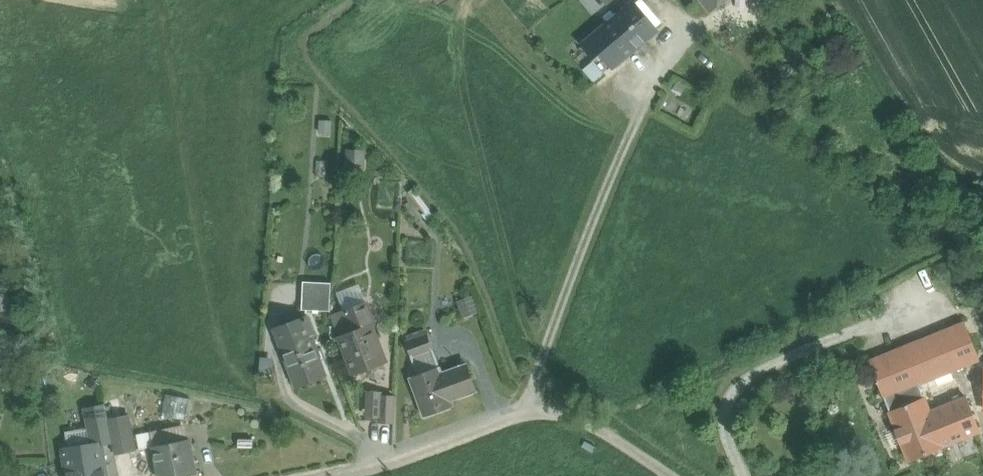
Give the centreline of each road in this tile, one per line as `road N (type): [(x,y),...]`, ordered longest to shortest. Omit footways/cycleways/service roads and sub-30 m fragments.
road 1 (track): [(671,0),(688,14),(690,30),(530,407)]
road 2 (unclassified): [(328,475),(530,407),(569,416),(670,475)]

